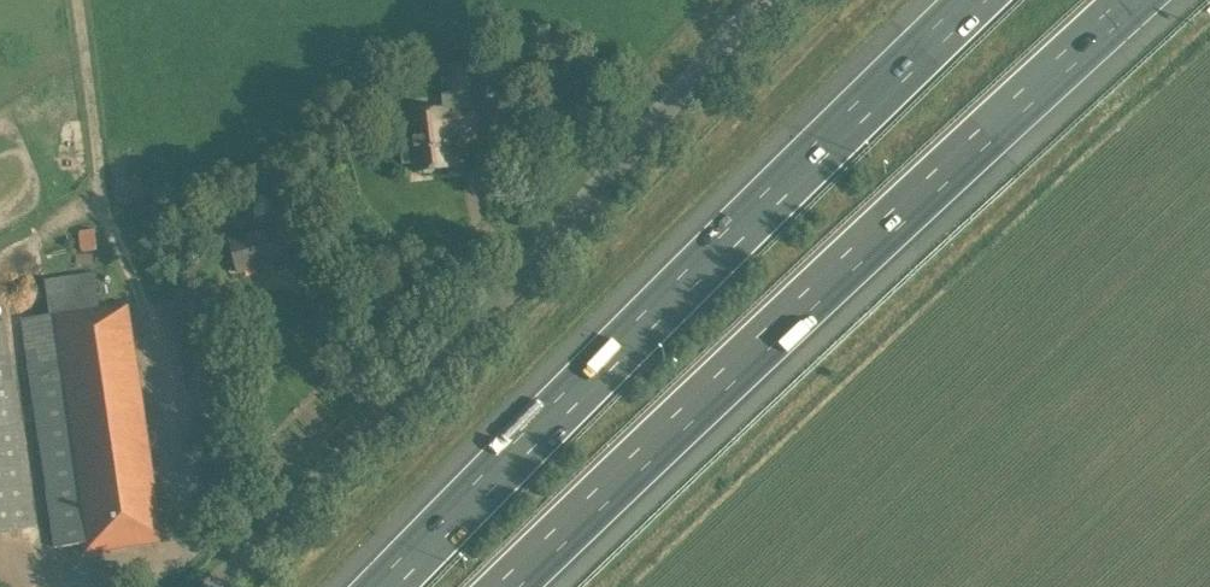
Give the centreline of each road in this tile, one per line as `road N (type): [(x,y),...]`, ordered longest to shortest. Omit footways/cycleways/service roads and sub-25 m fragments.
road 1 (motorway): [(522,586),(1142,0)]
road 2 (motorway): [(966,0),(376,586)]
road 3 (unclassified): [(213,586),(525,271),(759,0)]

